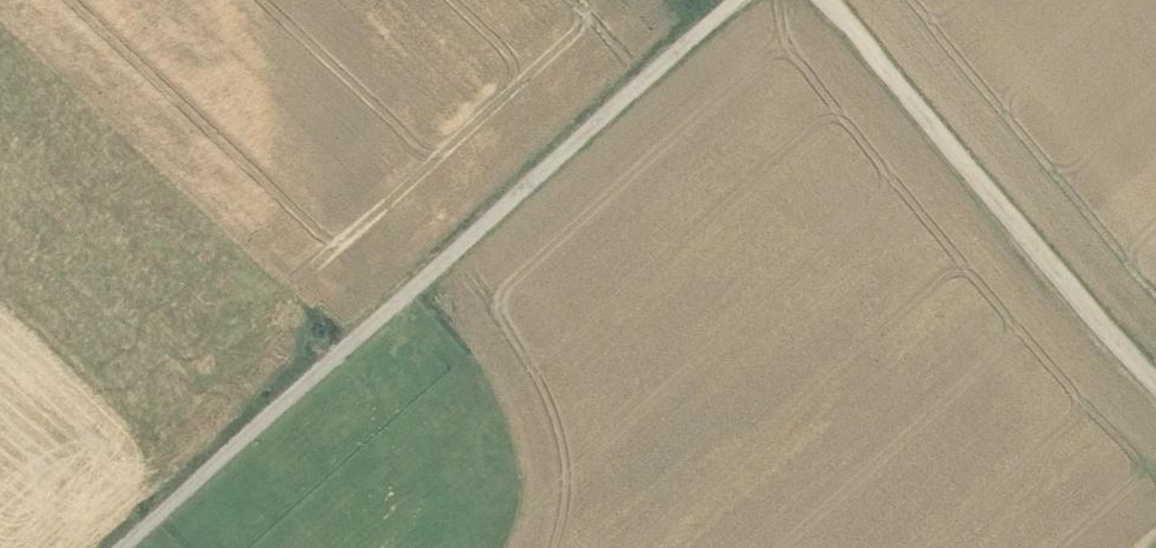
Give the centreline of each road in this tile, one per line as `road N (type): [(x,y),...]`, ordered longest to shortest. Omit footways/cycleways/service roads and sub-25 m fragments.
road 1 (track): [(138,547),(760,0)]
road 2 (track): [(1155,397),(801,0)]

